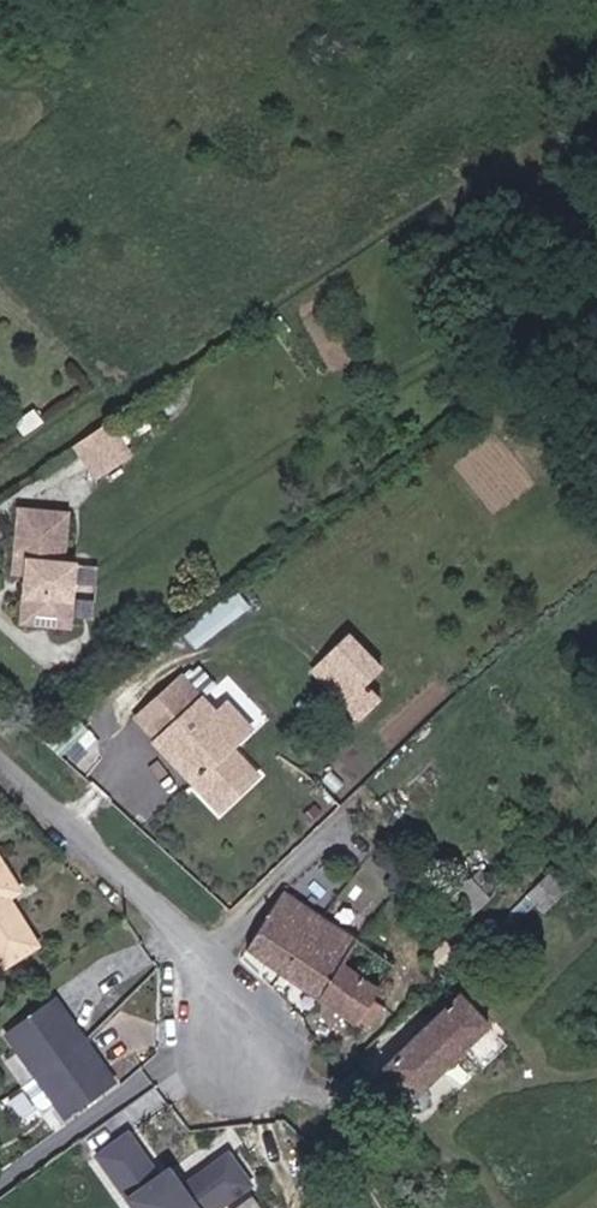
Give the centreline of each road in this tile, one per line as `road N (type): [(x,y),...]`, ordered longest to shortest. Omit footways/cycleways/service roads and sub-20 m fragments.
road 1 (unclassified): [(0,757),(217,965),(245,1045)]

